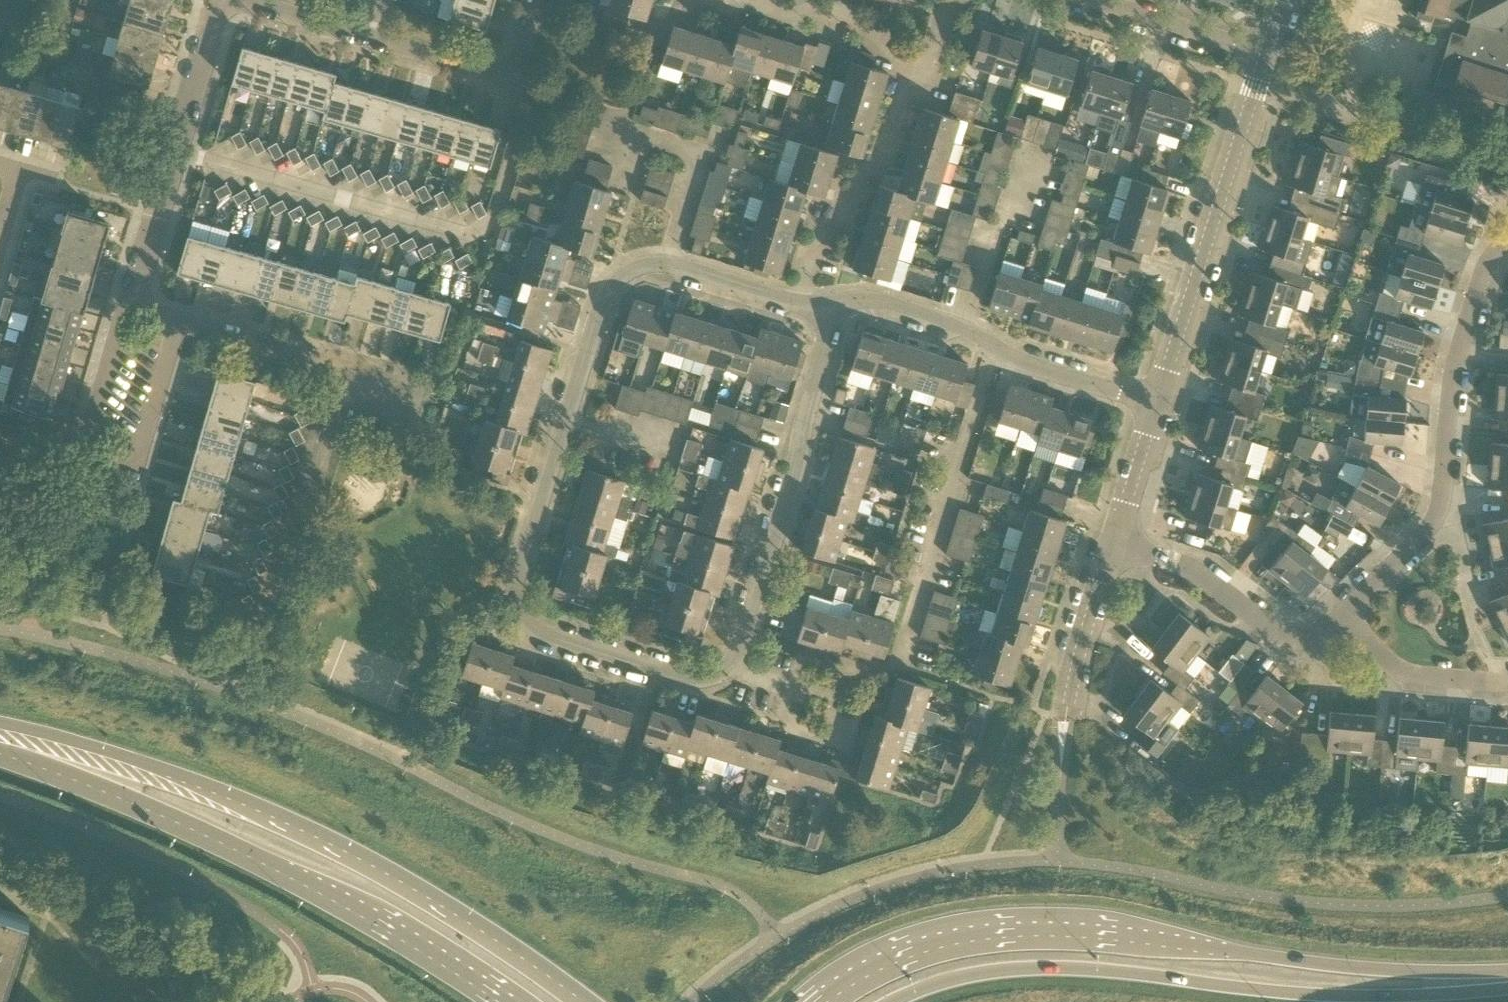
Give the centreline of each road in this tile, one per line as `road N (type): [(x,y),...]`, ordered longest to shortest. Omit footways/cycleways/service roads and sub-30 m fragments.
road 1 (residential): [(670,266),(618,278),(604,298),(512,590),(535,634),(693,681),(733,667),(742,643),(792,483),(799,419),(832,308)]
road 2 (secondary): [(1507,970),(1388,971),(1024,935),(919,952),(826,1001)]
road 3 (secondary): [(583,1001),(426,896),(229,795),(113,752),(0,724)]
road 4 (secondary): [(893,1001),(971,974),(1043,968),(1340,996),(1507,989)]
road 5 (secondary): [(0,754),(284,874),(497,1001)]
road 6 (residential): [(174,151),(466,235),(491,223),(523,107),(521,83),(505,63)]
road 7 (residential): [(1507,246),(1485,270),(1450,384),(1438,516),(1365,595)]
road 8 (residential): [(230,589),(302,362),(179,321)]
road 9 (residential): [(1156,406),(1265,57)]
road 10 (residential): [(126,307),(86,450),(136,466),(179,321)]
road 11 (residential): [(900,665),(994,347)]
road 12 (residential): [(505,63),(466,63),(239,0)]
road 13 (residential): [(807,307),(841,207),(882,157),(911,63)]
road 14 (residential): [(1343,621),(1301,637),(1280,631),(1209,576),(1114,543)]
road 15 (residential): [(911,63),(875,51),(867,22),(817,6),(786,17),(746,0)]
road 16 (residential): [(1265,57),(1090,0)]
road 17 (residential): [(1343,621),(1416,677),(1507,682)]
road 18 (residential): [(1066,715),(1114,543)]
road 19 (residential): [(670,266),(701,169),(695,154),(637,141)]
road 20 (residential): [(1156,406),(994,347)]
road 21 (residential): [(174,151),(126,307)]
road 22 (residential): [(220,0),(174,151)]
road 23 (residential): [(1114,543),(1156,406)]
road 24 (residential): [(807,307),(670,266)]
road 25 (residential): [(1005,209),(1024,154),(1047,161),(1028,216)]
road 26 (residential): [(967,329),(885,302),(832,308)]
road 27 (residential): [(967,329),(1005,209)]

